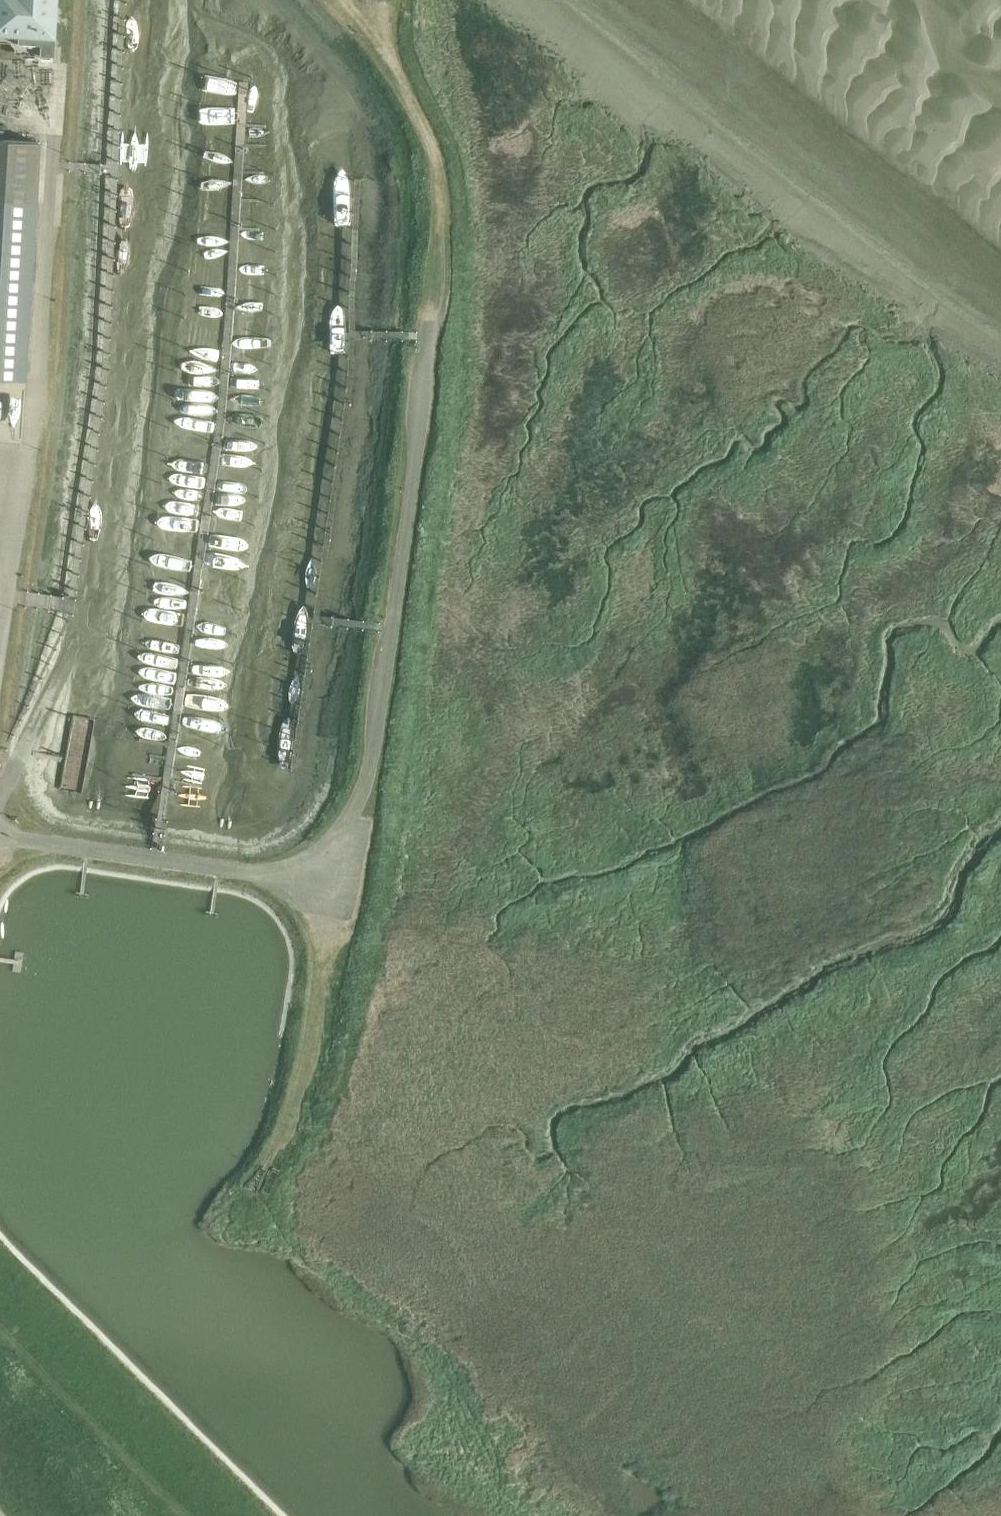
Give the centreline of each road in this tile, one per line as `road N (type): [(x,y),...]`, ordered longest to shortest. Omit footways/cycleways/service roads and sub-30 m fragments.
road 1 (unclassified): [(430,317),(369,788),(349,823),(321,852),(272,870),(0,834)]
road 2 (track): [(177,1515),(0,1325)]

